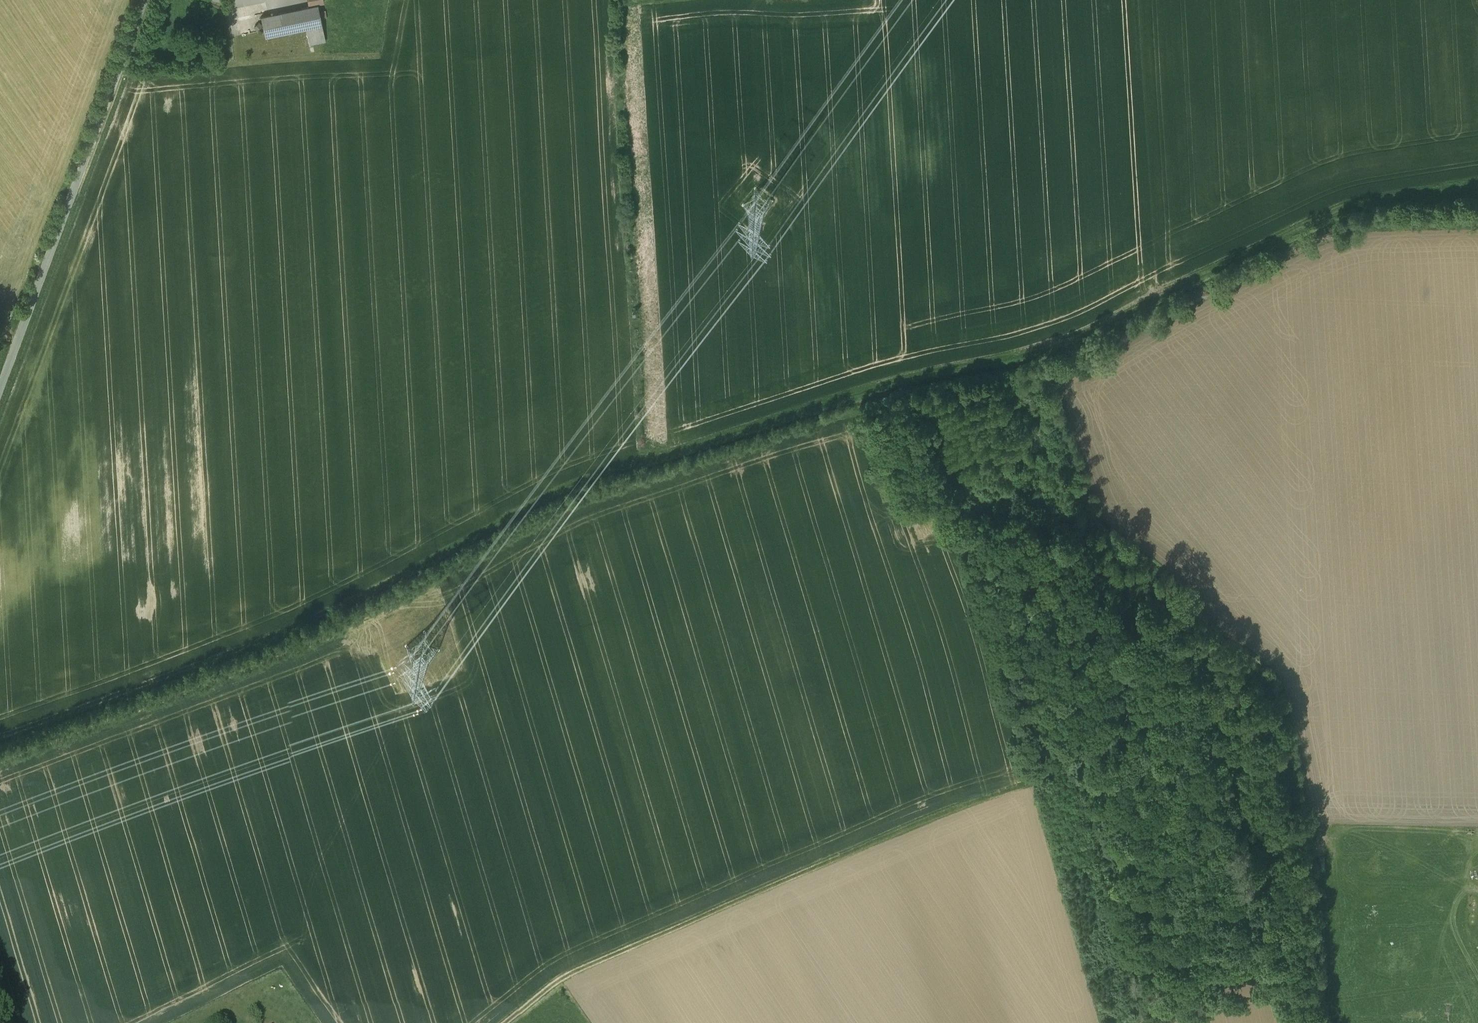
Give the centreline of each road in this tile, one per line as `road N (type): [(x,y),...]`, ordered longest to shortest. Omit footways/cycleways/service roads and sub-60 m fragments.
road 1 (track): [(505,1022),(560,977),(1027,784)]
road 2 (unclassified): [(145,0),(0,388)]

